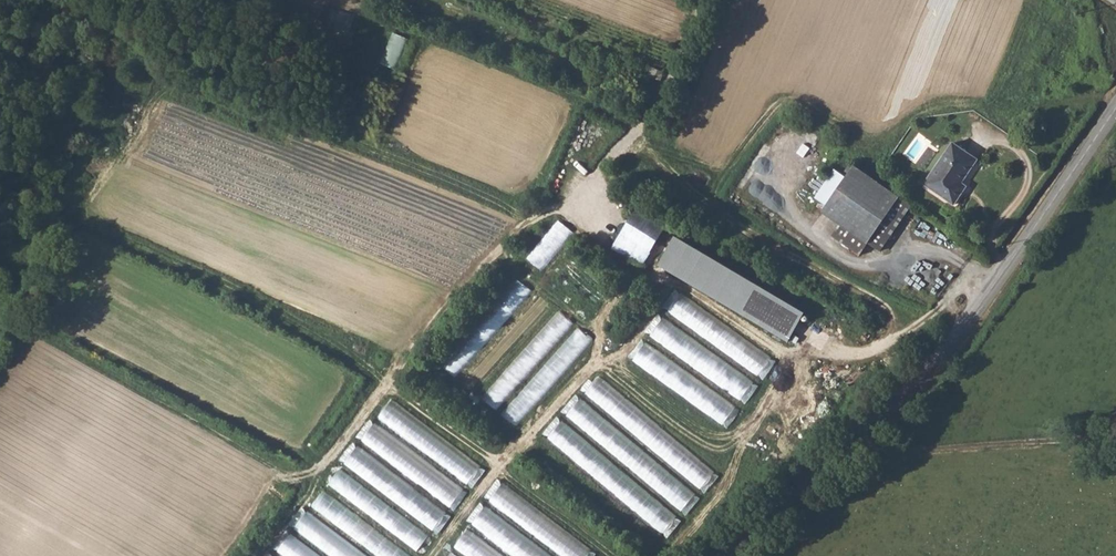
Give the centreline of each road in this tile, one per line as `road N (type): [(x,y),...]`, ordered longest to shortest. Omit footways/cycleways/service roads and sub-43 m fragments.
road 1 (track): [(711,0),(668,95),(395,369),(294,506)]
road 2 (tertiary): [(727,555),(857,445),(949,349),(1115,109)]
road 3 (track): [(857,445),(884,455),(1115,439)]

